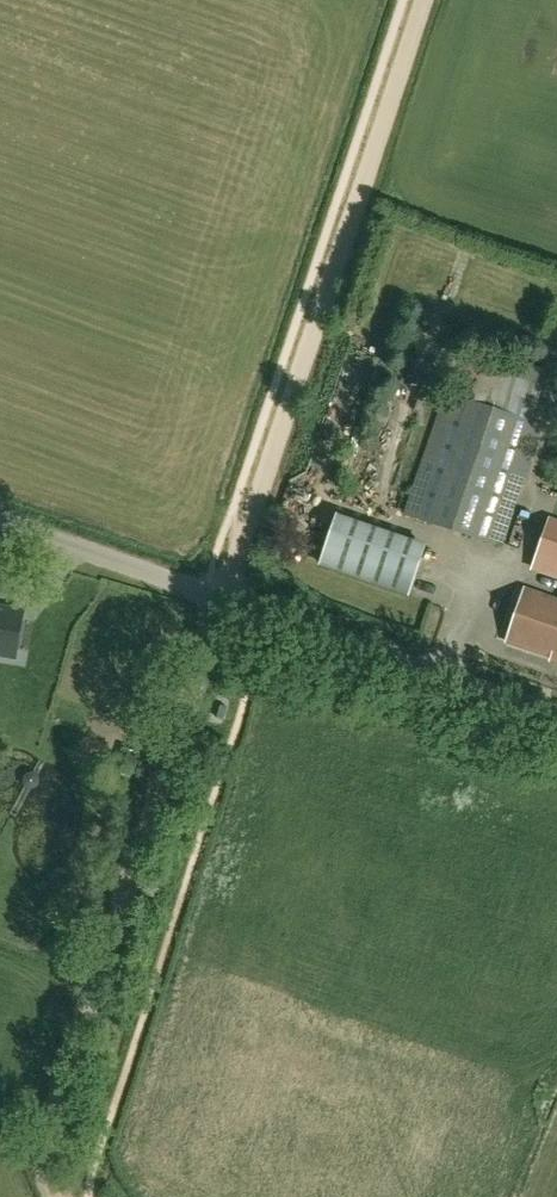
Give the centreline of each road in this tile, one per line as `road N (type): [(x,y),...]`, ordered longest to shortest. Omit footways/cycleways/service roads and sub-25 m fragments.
road 1 (track): [(223,600),(427,0)]
road 2 (track): [(223,600),(55,1108),(48,1169),(58,1196)]
road 3 (unclassified): [(556,718),(0,521)]

